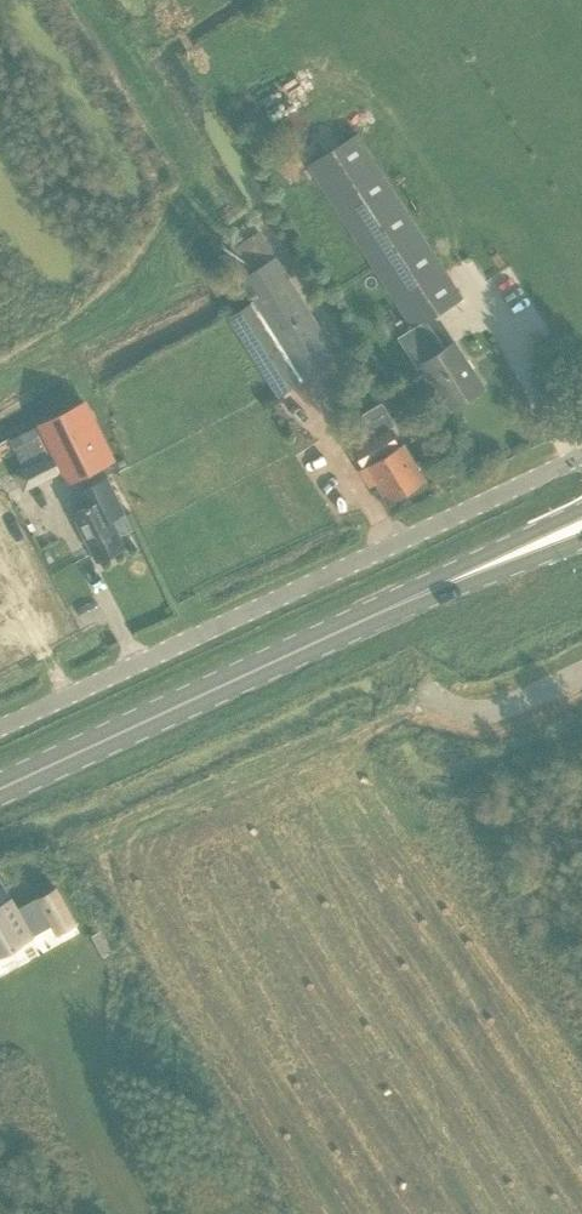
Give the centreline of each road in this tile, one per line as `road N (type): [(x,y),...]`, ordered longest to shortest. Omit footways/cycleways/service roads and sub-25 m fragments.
road 1 (unclassified): [(0,727),(581,455)]
road 2 (primary): [(0,788),(417,596)]
road 3 (primary): [(581,508),(434,577),(417,596)]
road 4 (primary): [(417,596),(440,596),(581,541)]

